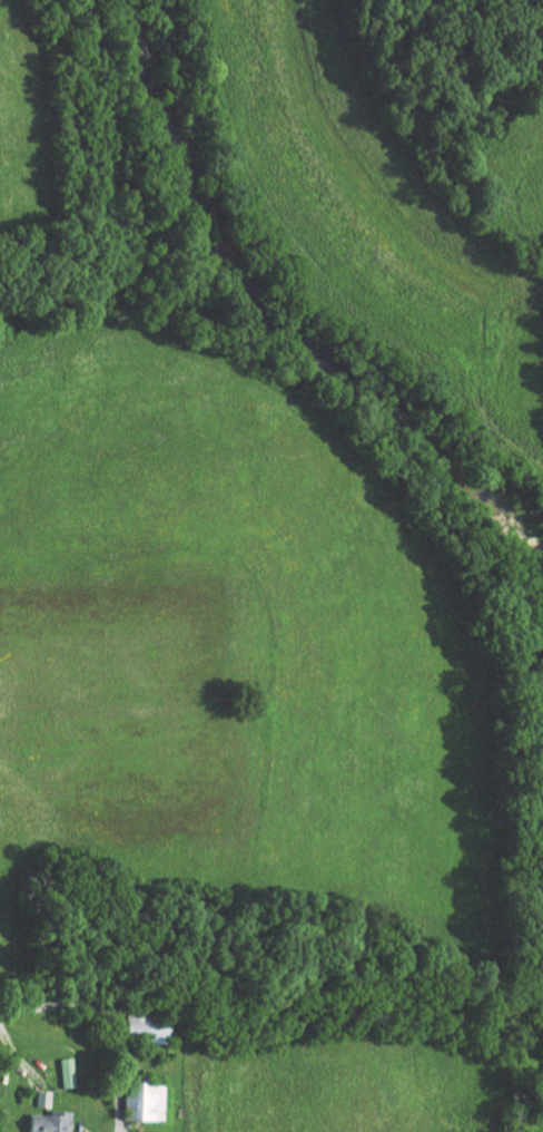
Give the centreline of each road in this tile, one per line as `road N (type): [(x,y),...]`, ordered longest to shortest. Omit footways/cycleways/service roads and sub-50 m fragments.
road 1 (residential): [(0,1014),(69,1003),(99,1009),(118,1048),(118,1106)]

